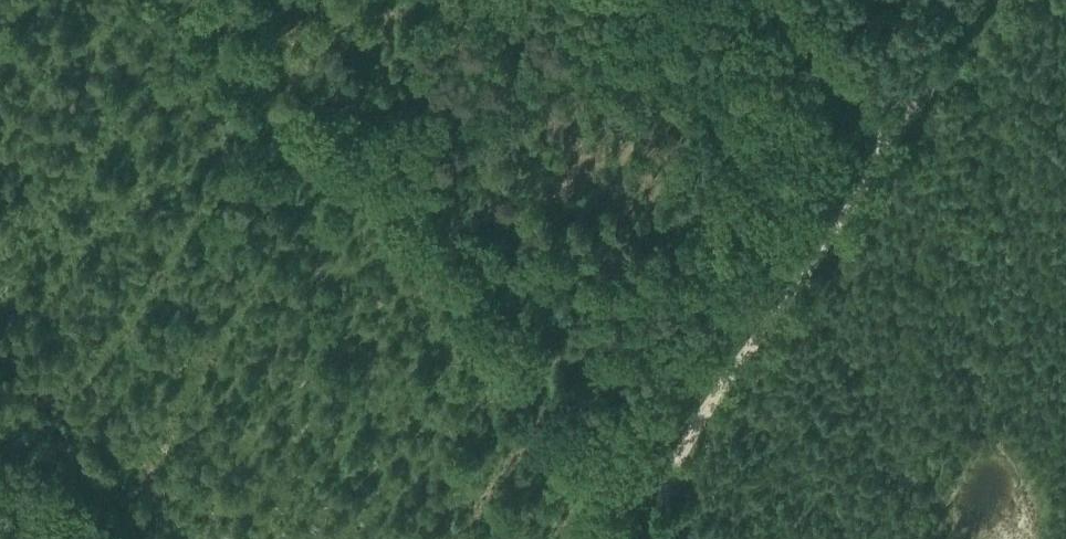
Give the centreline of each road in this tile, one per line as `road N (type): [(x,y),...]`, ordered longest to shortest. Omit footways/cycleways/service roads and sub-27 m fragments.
road 1 (track): [(660,510),(611,480),(231,0)]
road 2 (track): [(802,0),(875,101),(885,136),(681,448),(660,510),(662,538)]

